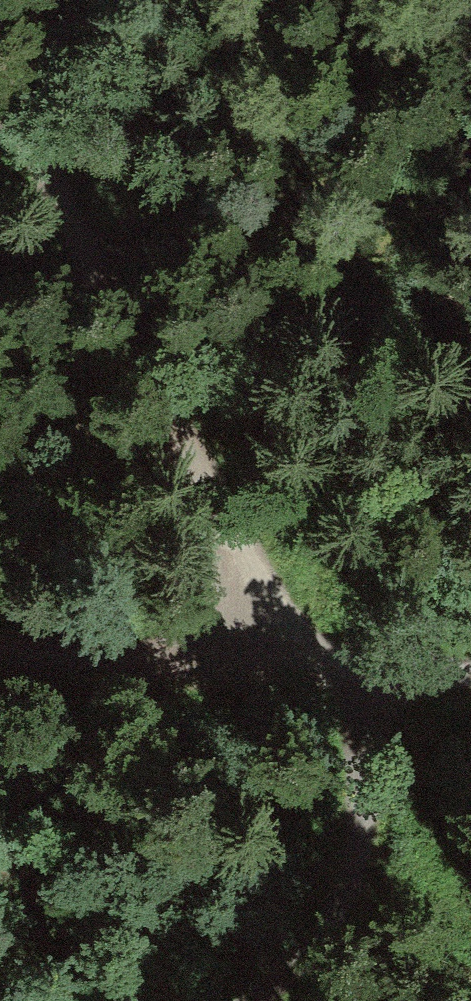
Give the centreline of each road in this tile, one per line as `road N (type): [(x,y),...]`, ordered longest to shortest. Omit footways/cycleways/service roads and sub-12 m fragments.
road 1 (track): [(44,126),(62,212),(282,613),(331,671)]
road 2 (track): [(0,645),(470,677)]
road 3 (track): [(250,1000),(272,992),(336,912),(365,824),(362,745),(331,671)]
road 4 (track): [(44,126),(85,0)]

